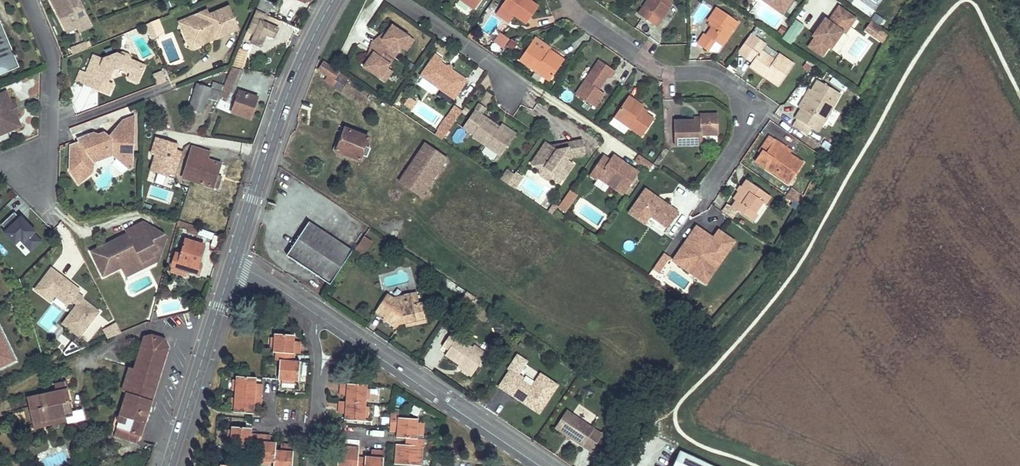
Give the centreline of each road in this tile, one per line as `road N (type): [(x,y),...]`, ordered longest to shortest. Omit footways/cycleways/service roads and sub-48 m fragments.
road 1 (residential): [(704,188),(744,131),(741,92),(711,71),(655,65),(569,0)]
road 2 (secondary): [(333,0),(289,90),(232,264)]
road 3 (residential): [(541,465),(354,341)]
road 4 (secondary): [(232,264),(168,465)]
road 5 (residential): [(29,0),(43,38),(50,130),(36,171)]
road 6 (residential): [(523,81),(403,0)]

